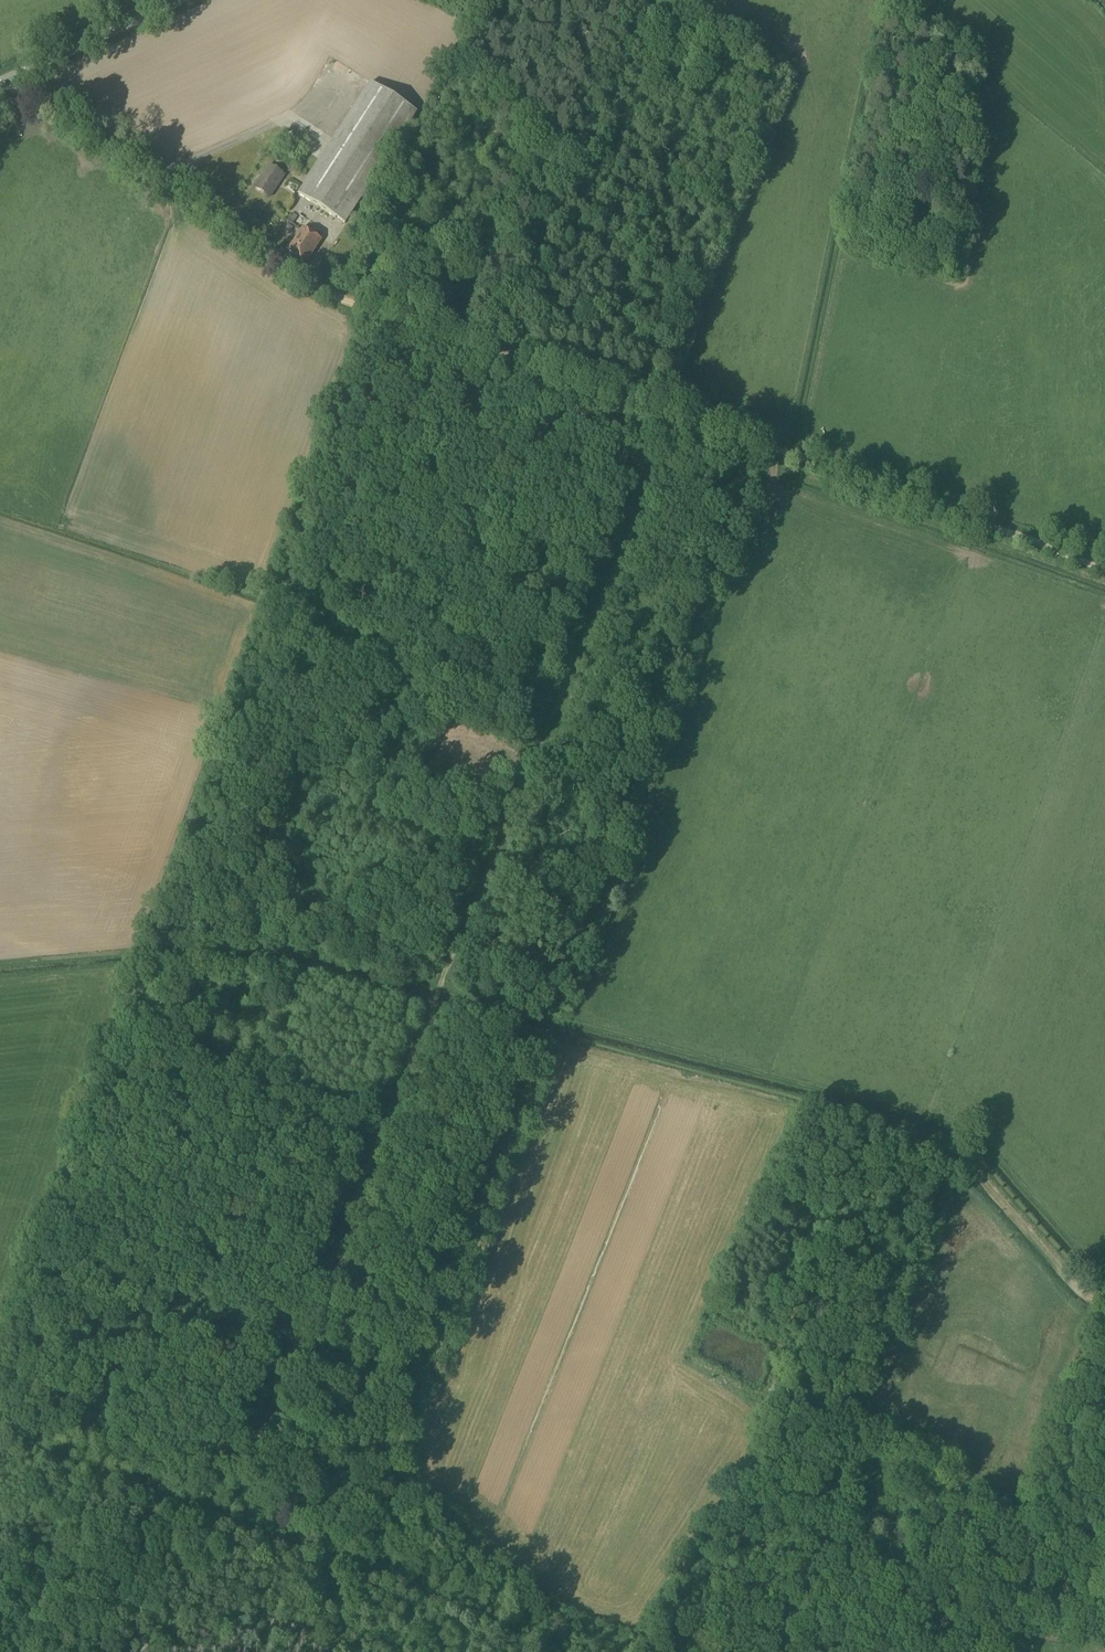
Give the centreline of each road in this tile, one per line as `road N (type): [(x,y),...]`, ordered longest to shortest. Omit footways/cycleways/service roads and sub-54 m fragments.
road 1 (track): [(0,1450),(562,1651)]
road 2 (track): [(1104,569),(670,415)]
road 3 (unclassified): [(354,312),(292,286),(0,85)]
road 4 (track): [(985,1651),(1104,1301)]
road 5 (track): [(670,415),(354,312)]
road 6 (unclassified): [(0,85),(182,0)]

